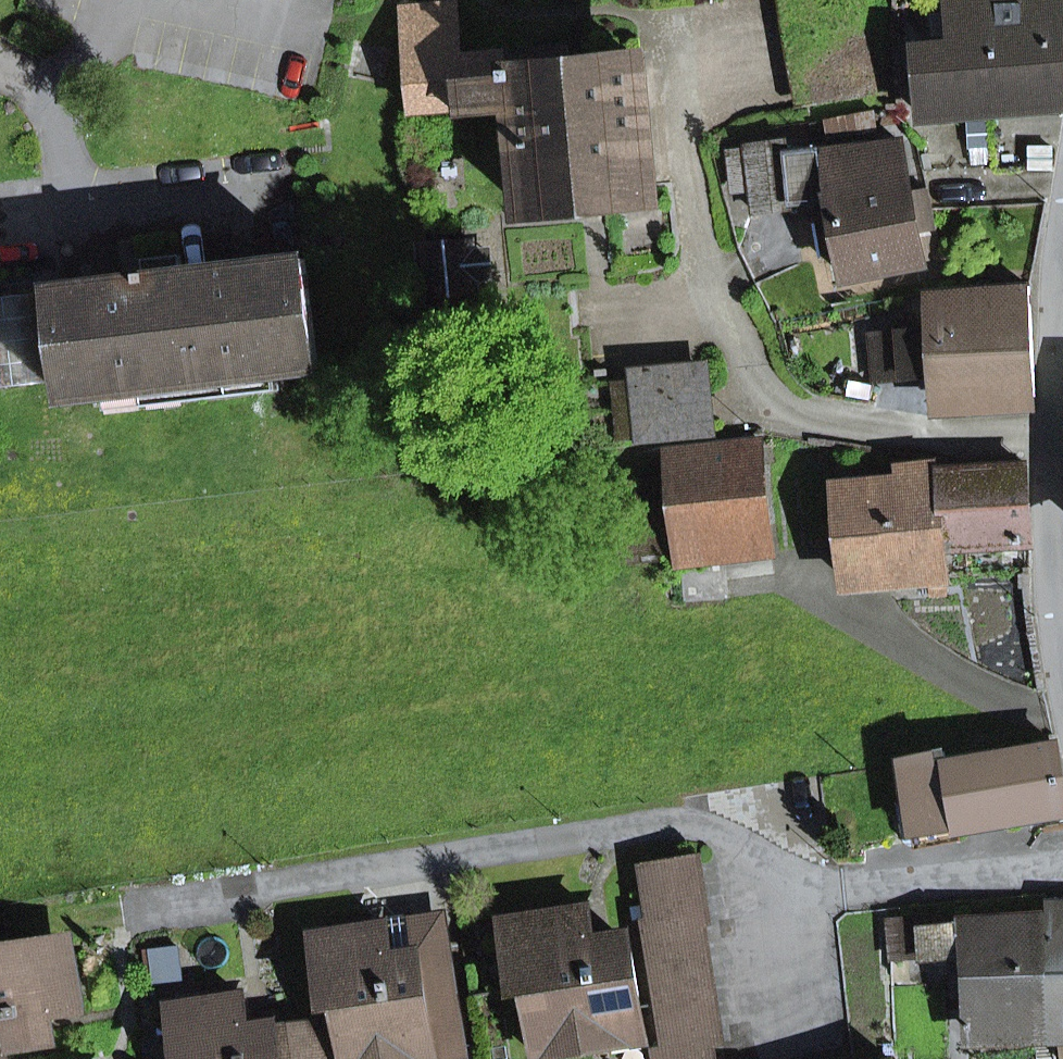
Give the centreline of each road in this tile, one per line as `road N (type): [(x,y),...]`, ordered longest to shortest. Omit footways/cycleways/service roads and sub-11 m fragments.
road 1 (residential): [(1062,861),(842,887),(716,829),(650,823),(128,909)]
road 2 (residential): [(1062,632),(1050,437),(1062,327)]

